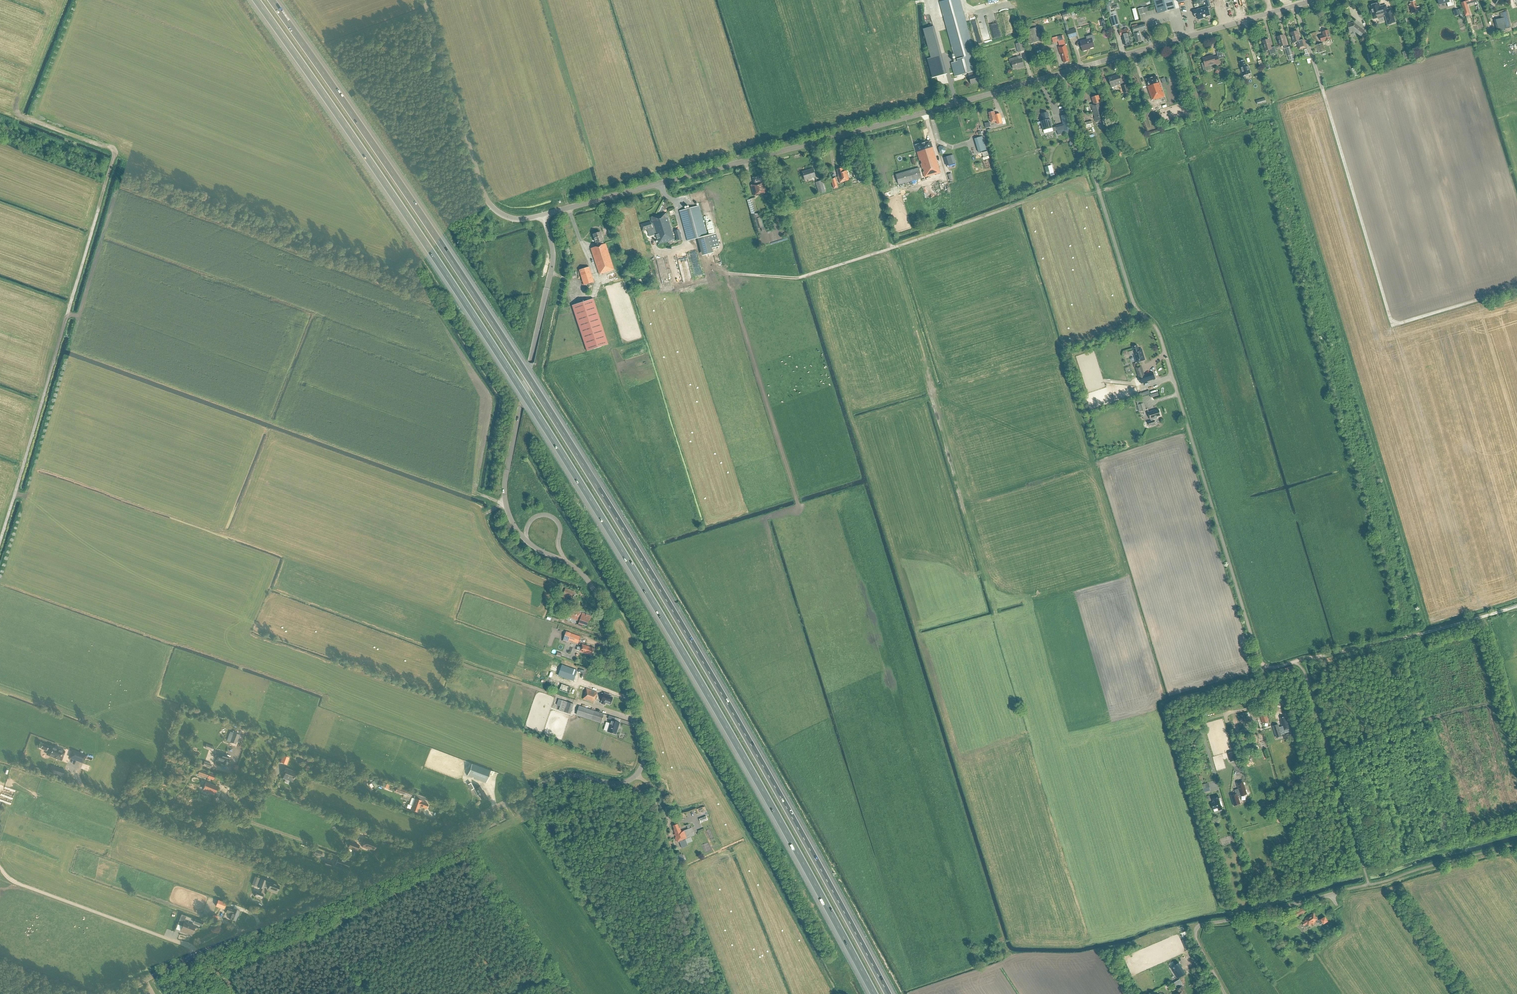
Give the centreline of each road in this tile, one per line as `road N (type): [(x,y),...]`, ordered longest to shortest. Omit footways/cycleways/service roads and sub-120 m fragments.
road 1 (unclassified): [(116,993),(549,781),(564,775),(623,783),(641,769),(643,740),(592,584),(525,539),(505,502),(553,263),(544,215)]
road 2 (motorway): [(256,0),(383,179),(649,591),(874,993)]
road 3 (motorway): [(889,993),(707,666),(572,445),(271,0)]
road 4 (unclassified): [(1294,661),(1275,667),(1258,658),(1155,322),(1133,299),(1063,74)]
road 5 (tertiary): [(544,215),(1063,74)]
road 6 (track): [(1296,5),(1392,324),(1516,288)]
road 7 (track): [(724,273),(797,278),(1030,201)]
road 8 (track): [(338,889),(332,878),(78,781)]
road 9 (tertiary): [(544,215),(509,218),(487,200),(424,0)]
road 10 (tertiary): [(1063,74),(1313,0)]
road 11 (track): [(724,273),(798,505)]
road 12 (track): [(0,696),(85,727),(102,752),(92,775),(73,781),(0,758)]
road 13 (track): [(1294,661),(1516,605)]
road 14 (unclassified): [(1226,993),(1196,937),(1203,923),(1343,890)]
road 15 (track): [(422,847),(230,777)]

